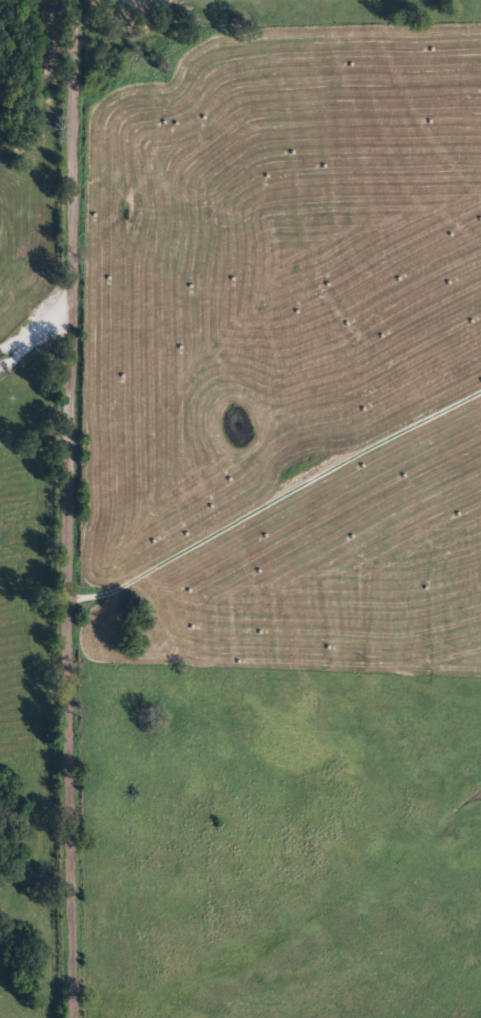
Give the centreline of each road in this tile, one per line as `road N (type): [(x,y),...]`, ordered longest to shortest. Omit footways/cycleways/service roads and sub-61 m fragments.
road 1 (residential): [(54,1017),(51,358),(35,0)]

